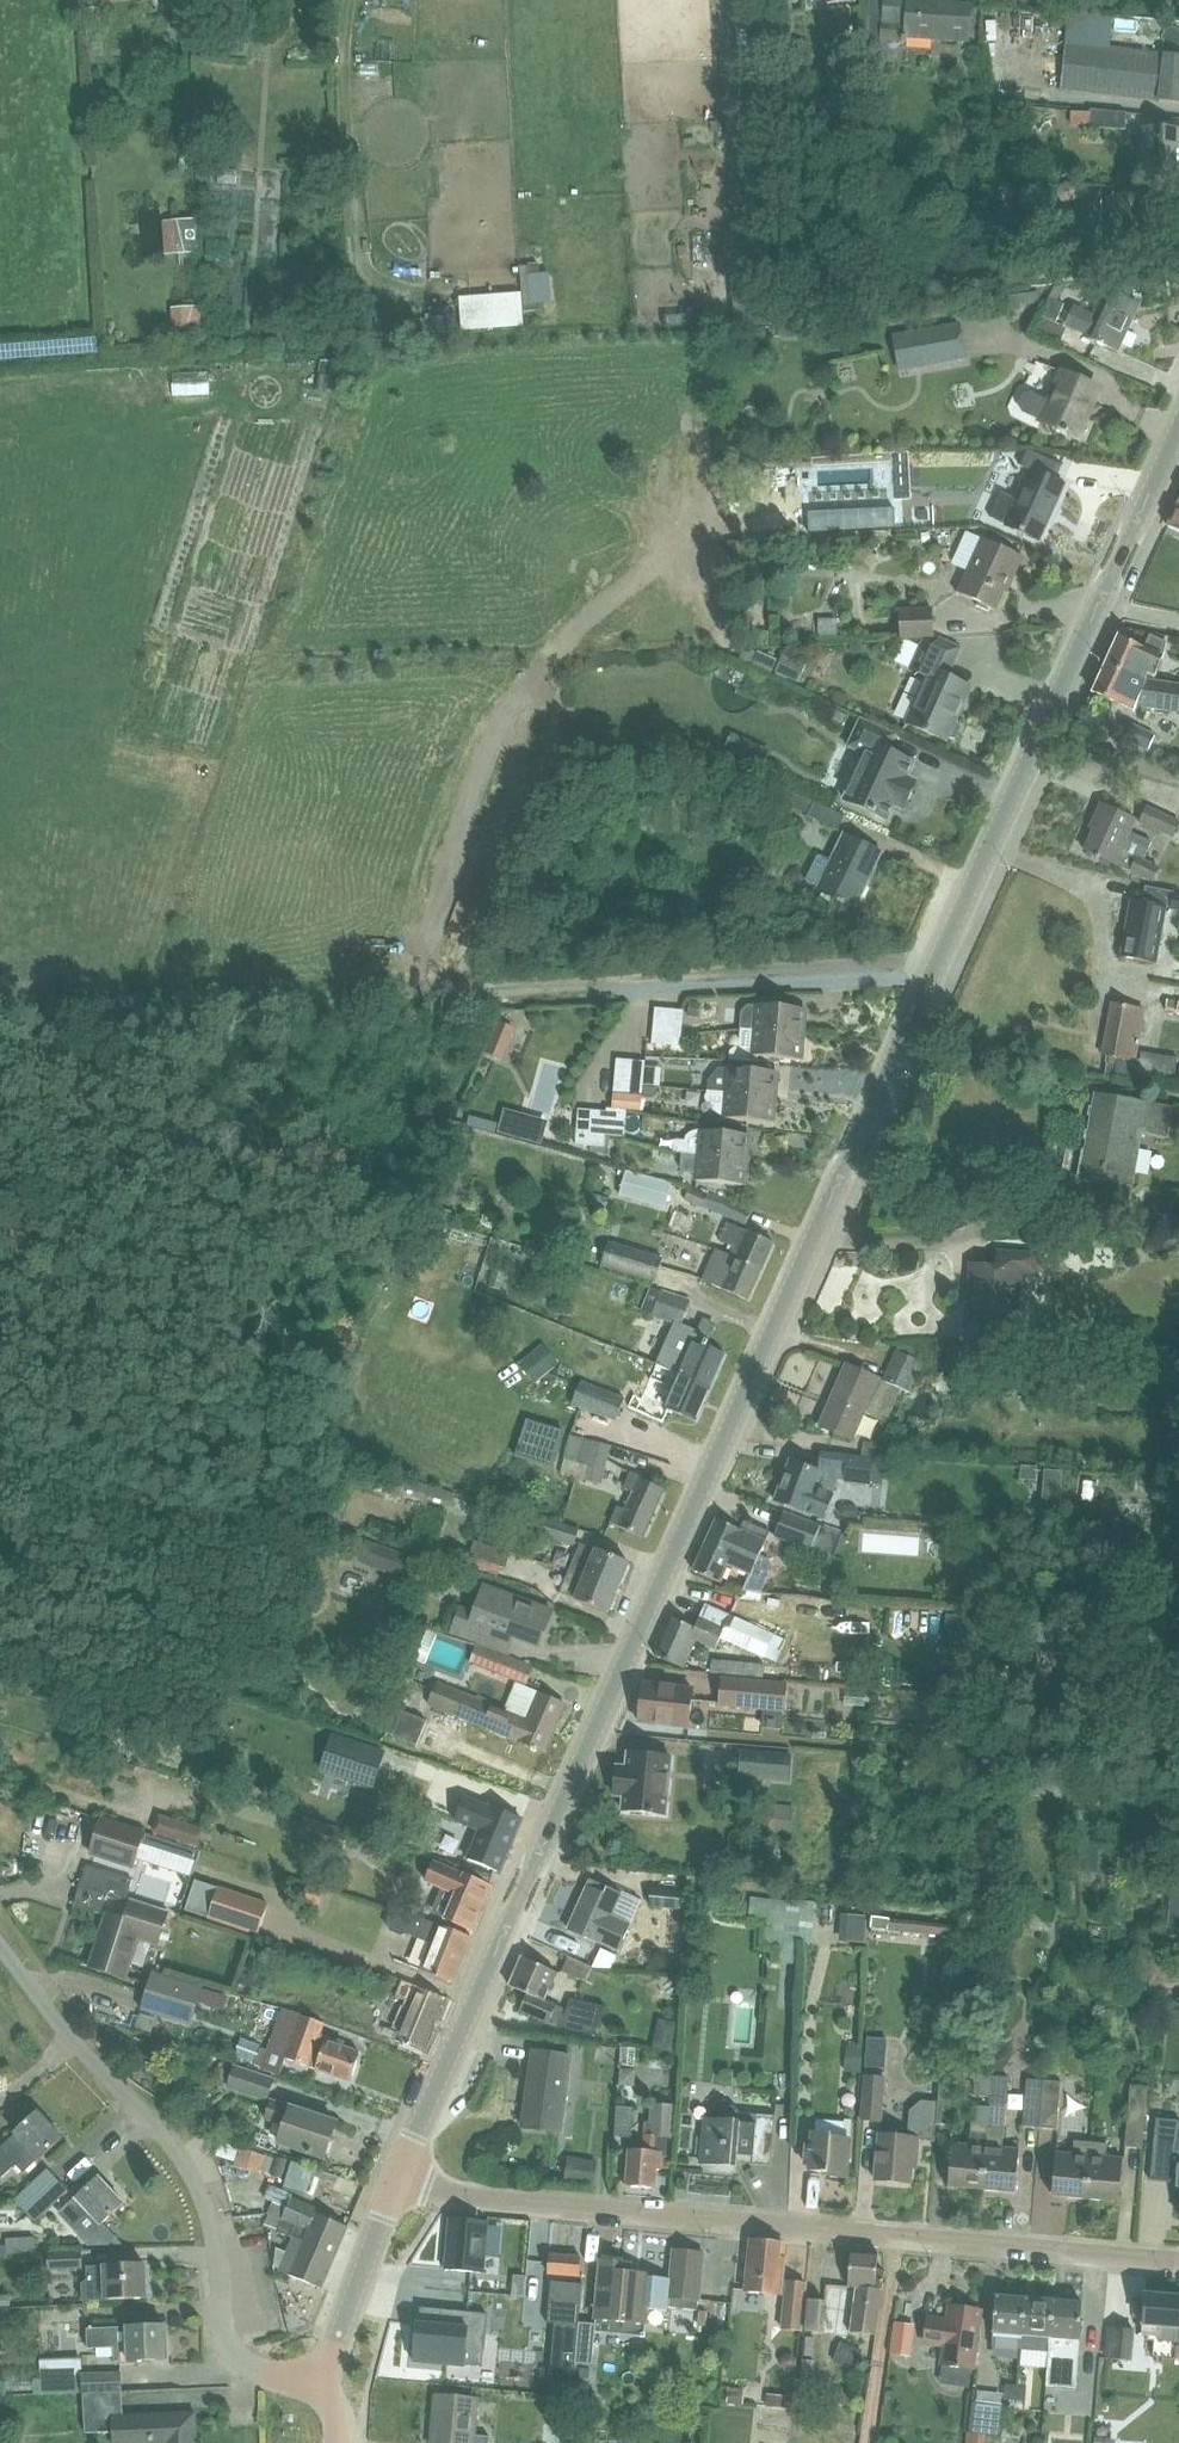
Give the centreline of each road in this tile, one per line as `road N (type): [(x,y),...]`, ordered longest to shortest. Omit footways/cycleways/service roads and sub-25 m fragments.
road 1 (tertiary): [(398,2178),(1178,424)]
road 2 (track): [(101,1021),(376,998),(927,978)]
road 3 (unclassified): [(1178,2267),(453,2197),(398,2178)]
road 4 (unclassified): [(319,2384),(249,2368),(226,2344),(203,2201),(0,1940)]
road 5 (tertiary): [(319,2384),(322,2359),(398,2178)]

